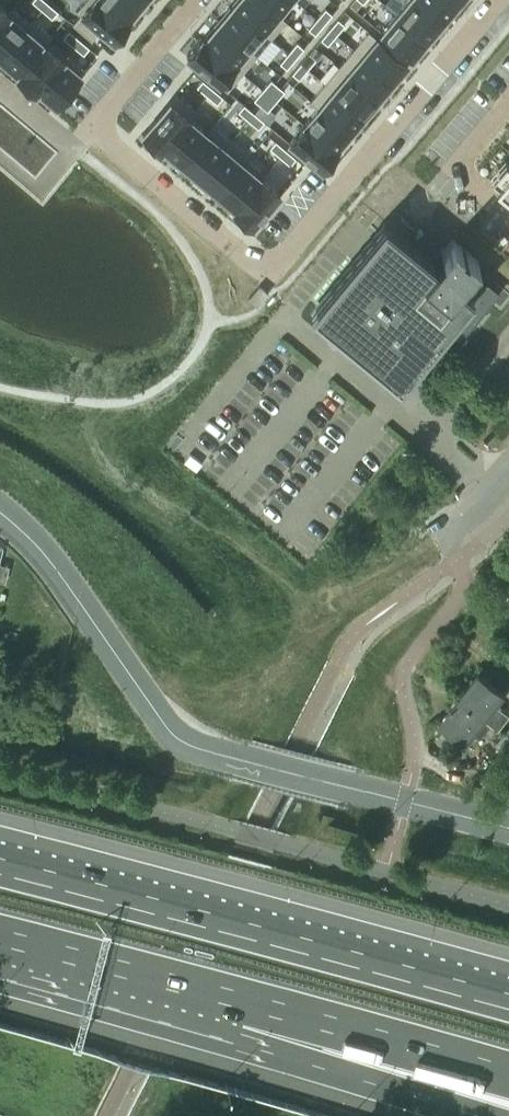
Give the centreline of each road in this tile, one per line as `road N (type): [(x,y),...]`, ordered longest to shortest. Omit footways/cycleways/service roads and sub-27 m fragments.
road 1 (residential): [(496,0),(264,273),(91,129)]
road 2 (motorway): [(508,994),(0,859)]
road 3 (unclassified): [(345,786),(175,735),(51,560),(0,515)]
road 4 (motorway): [(246,1002),(508,1105)]
road 5 (motorway): [(246,1002),(508,1075)]
road 6 (motorway): [(0,938),(246,1002)]
road 7 (unclassified): [(345,786),(508,828)]
road 8 (residential): [(91,129),(199,0)]
road 9 (residential): [(91,129),(74,148),(0,86)]

